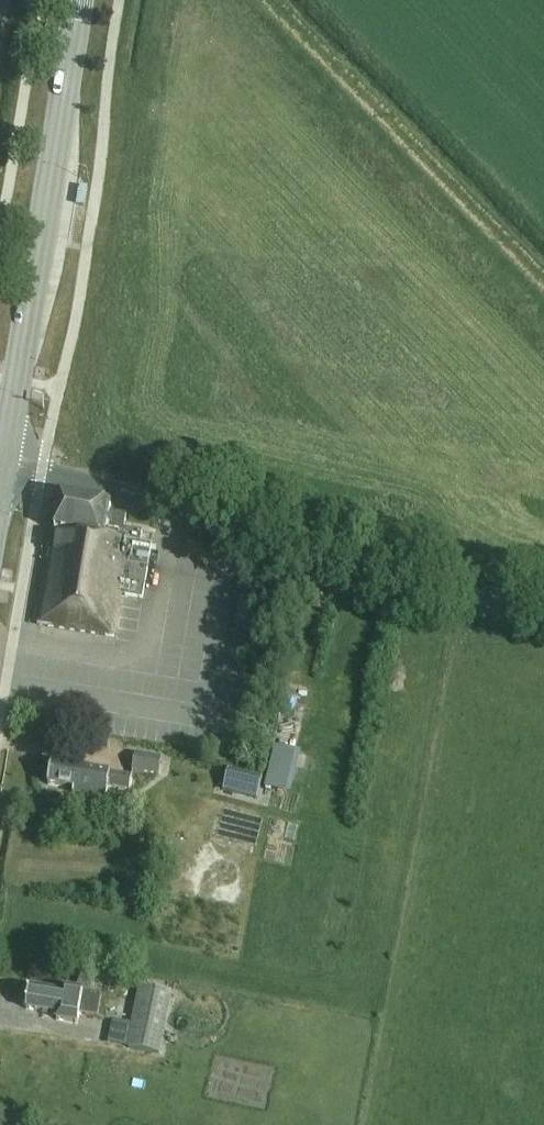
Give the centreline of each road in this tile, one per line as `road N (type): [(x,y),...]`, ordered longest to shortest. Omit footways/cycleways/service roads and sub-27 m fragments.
road 1 (tertiary): [(543,614),(7,461)]
road 2 (secondary): [(7,461),(82,0)]

